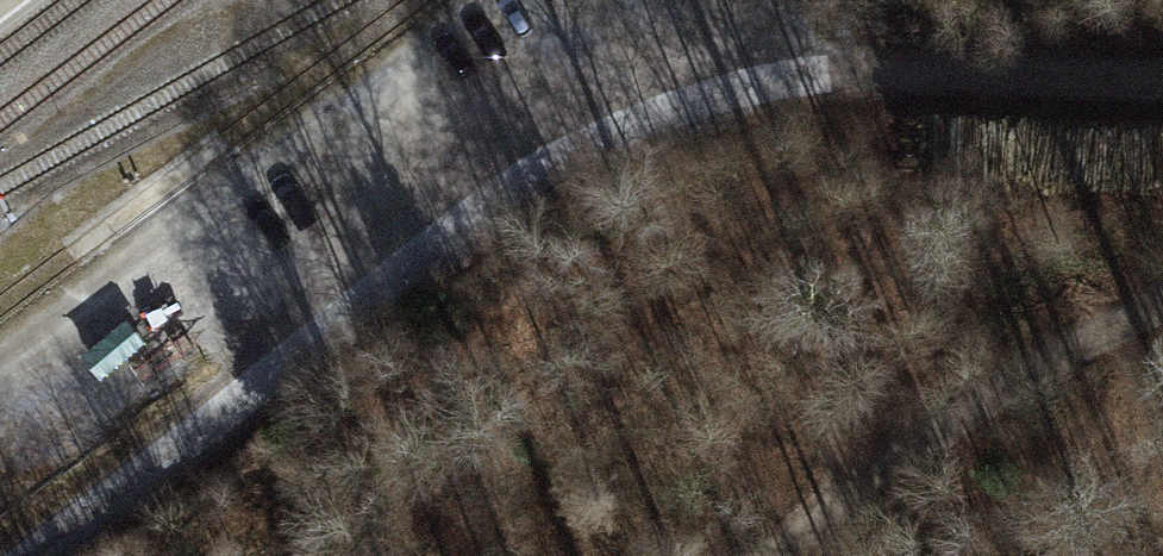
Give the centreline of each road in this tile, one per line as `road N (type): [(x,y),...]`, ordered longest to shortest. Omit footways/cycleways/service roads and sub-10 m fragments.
road 1 (unclassified): [(269,373),(350,253),(614,89),(837,80),(1162,85)]
road 2 (track): [(765,555),(1048,343),(1162,286)]
road 3 (residential): [(33,555),(269,373)]

